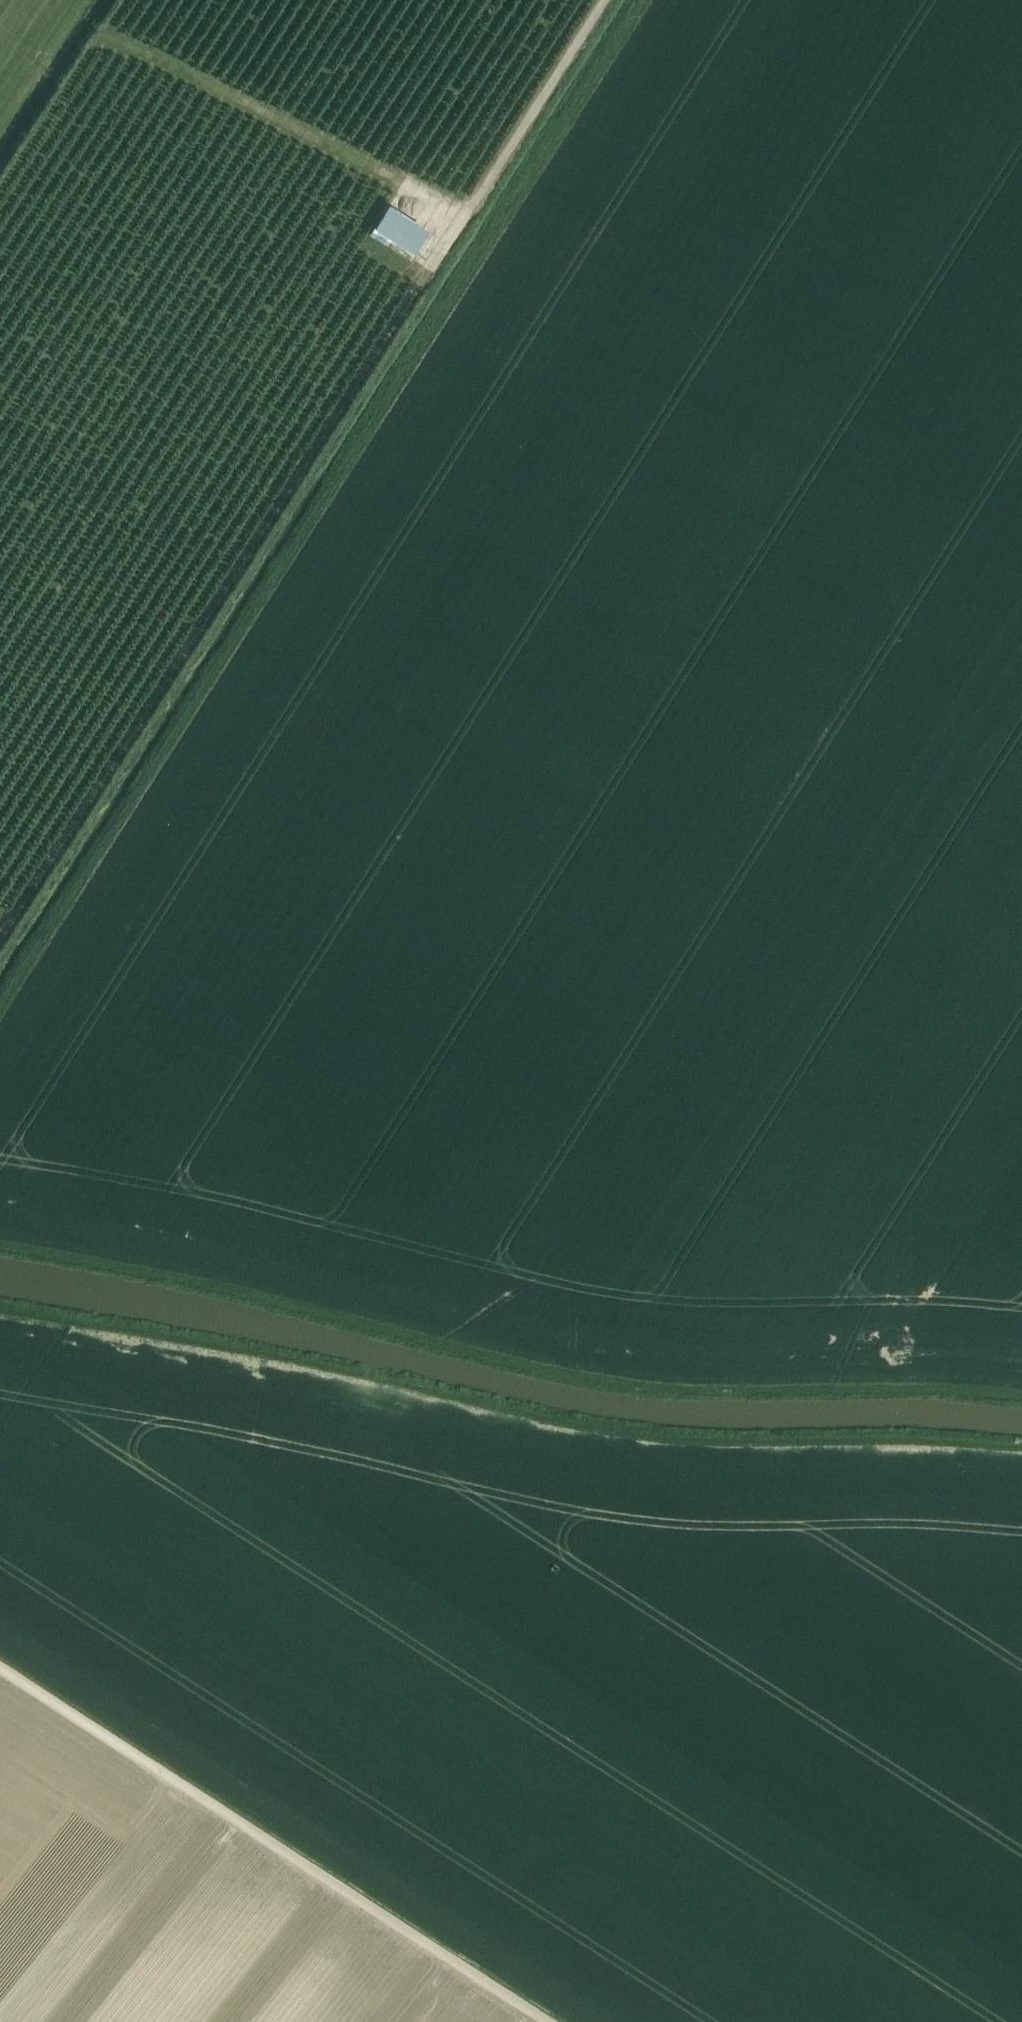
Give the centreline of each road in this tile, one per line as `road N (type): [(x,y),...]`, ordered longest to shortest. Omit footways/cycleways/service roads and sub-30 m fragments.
road 1 (unclassified): [(552,2021),(0,1665)]
road 2 (track): [(605,0),(460,221)]

